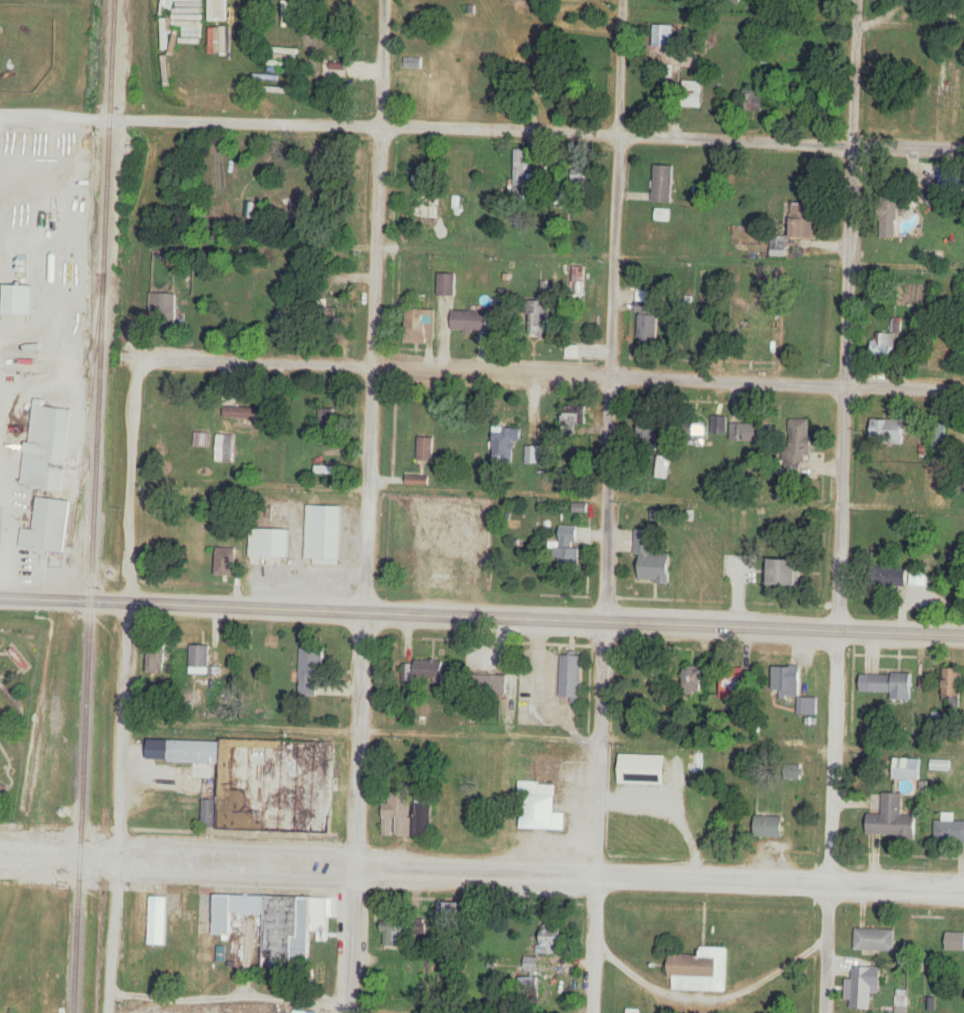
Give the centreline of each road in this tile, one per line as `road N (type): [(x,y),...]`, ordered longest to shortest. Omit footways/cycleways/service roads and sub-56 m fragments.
road 1 (residential): [(349,1012),(383,0)]
road 2 (residential): [(592,1012),(626,0)]
road 3 (residential): [(826,1012),(859,0)]
road 4 (residential): [(963,887),(0,852)]
road 5 (residential): [(963,386),(0,353)]
road 6 (residential): [(963,147),(0,114)]
road 7 (tertiary): [(0,599),(963,632)]
road 8 (residential): [(108,1012),(147,293)]

